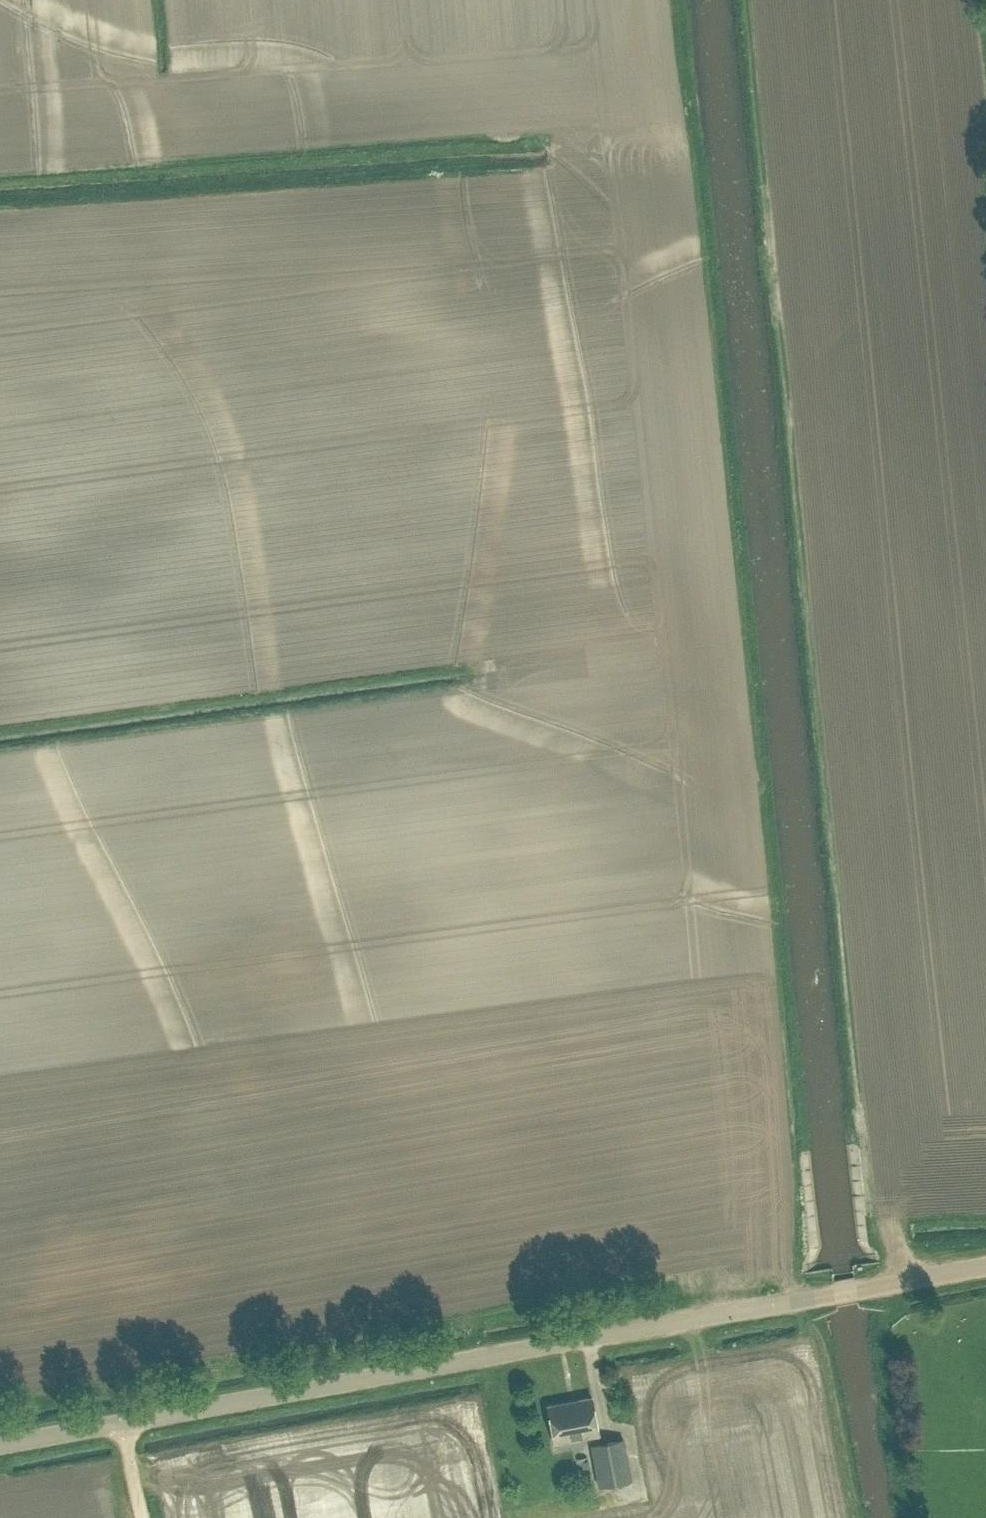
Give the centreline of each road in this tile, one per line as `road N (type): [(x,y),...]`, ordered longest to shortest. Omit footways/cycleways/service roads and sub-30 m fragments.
road 1 (unclassified): [(0,1444),(985,1265)]

